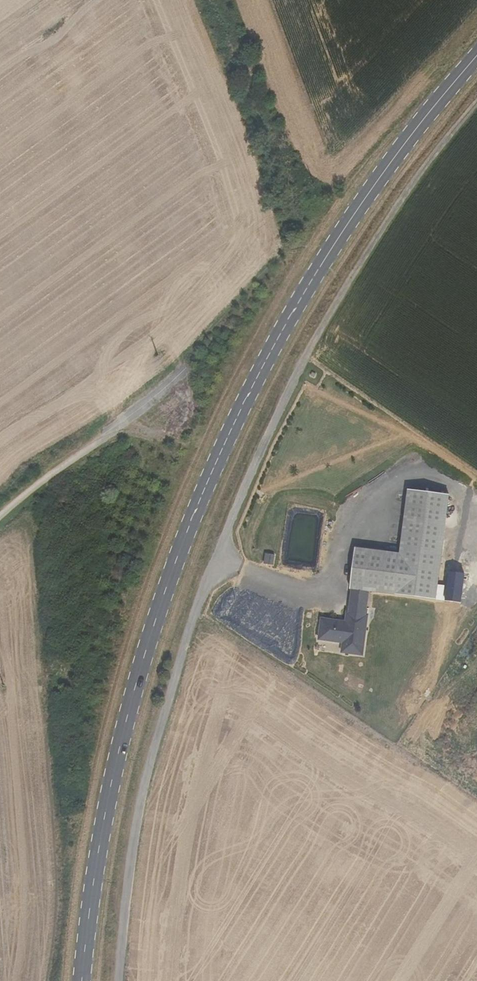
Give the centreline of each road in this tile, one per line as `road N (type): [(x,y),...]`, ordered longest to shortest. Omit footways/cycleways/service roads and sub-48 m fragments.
road 1 (tertiary): [(476,54),(325,258),(202,495),(123,735),(82,980)]
road 2 (track): [(476,103),(374,241),(286,394),(222,550),(168,702),(129,867),(120,980)]
road 3 (unclassified): [(179,379),(0,519)]

